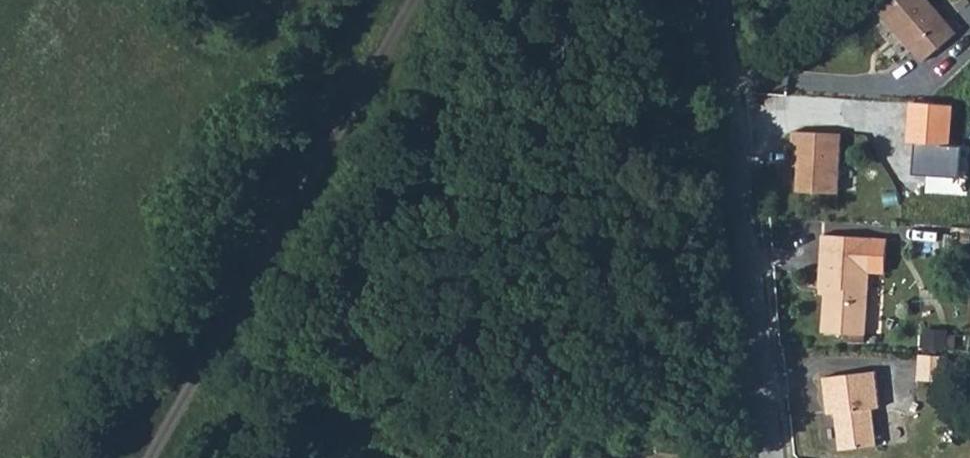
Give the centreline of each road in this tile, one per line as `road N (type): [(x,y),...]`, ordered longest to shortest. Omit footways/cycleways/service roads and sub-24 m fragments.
road 1 (residential): [(718,0),(773,457)]

